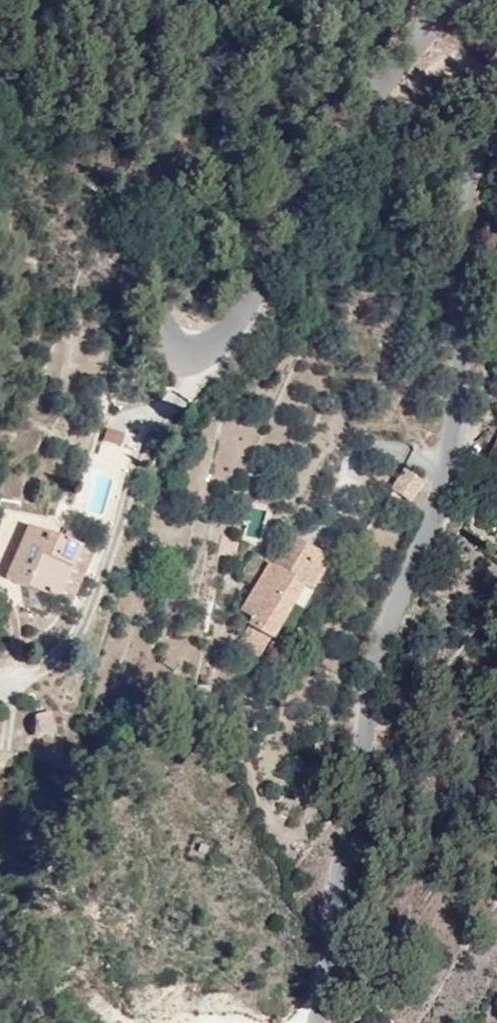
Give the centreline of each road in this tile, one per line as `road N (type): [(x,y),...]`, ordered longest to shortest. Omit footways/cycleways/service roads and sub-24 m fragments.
road 1 (unclassified): [(496,120),(471,156),(443,487),(381,630),(317,1022)]
road 2 (unclassified): [(179,0),(152,300),(169,348),(188,359),(221,341),(327,161),(436,20),(480,0)]

